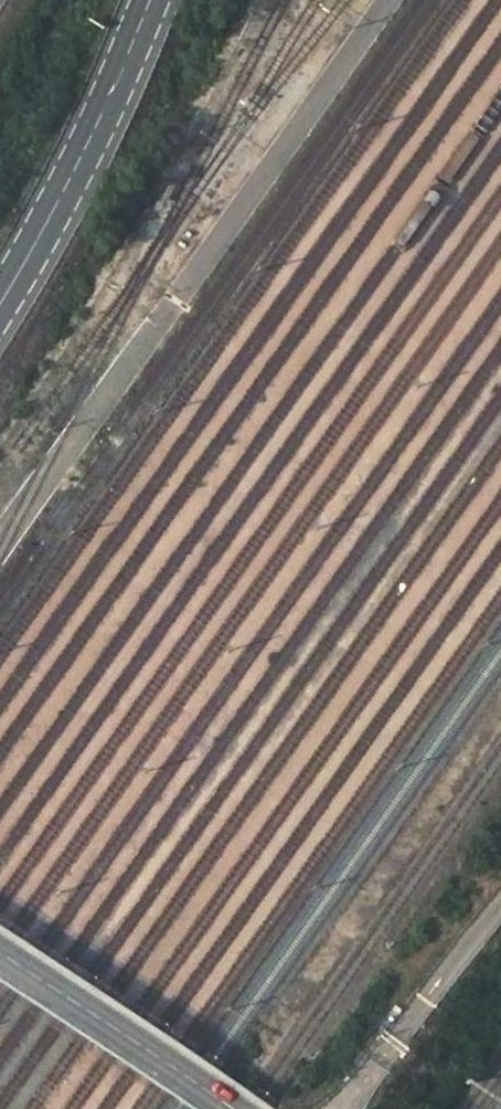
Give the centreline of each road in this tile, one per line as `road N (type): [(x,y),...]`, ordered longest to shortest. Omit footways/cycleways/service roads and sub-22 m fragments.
road 1 (secondary): [(150,0),(88,142),(0,303)]
road 2 (tertiary): [(228,1108),(0,957)]

